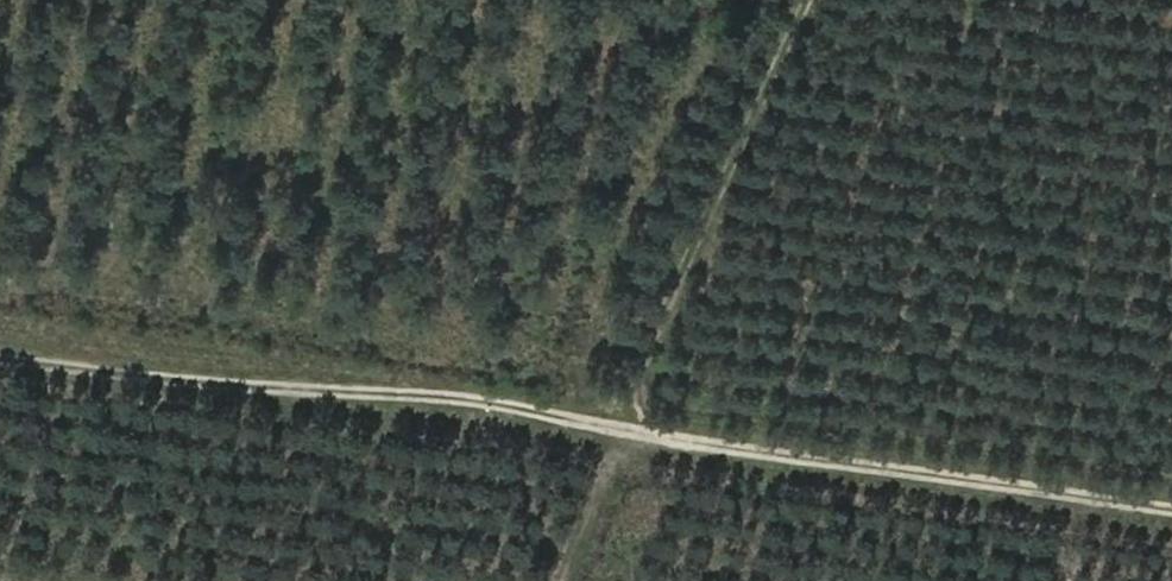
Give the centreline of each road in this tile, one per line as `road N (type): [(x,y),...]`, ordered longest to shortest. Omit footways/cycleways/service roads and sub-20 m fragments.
road 1 (track): [(1171,509),(0,344)]
road 2 (track): [(627,432),(561,580)]

